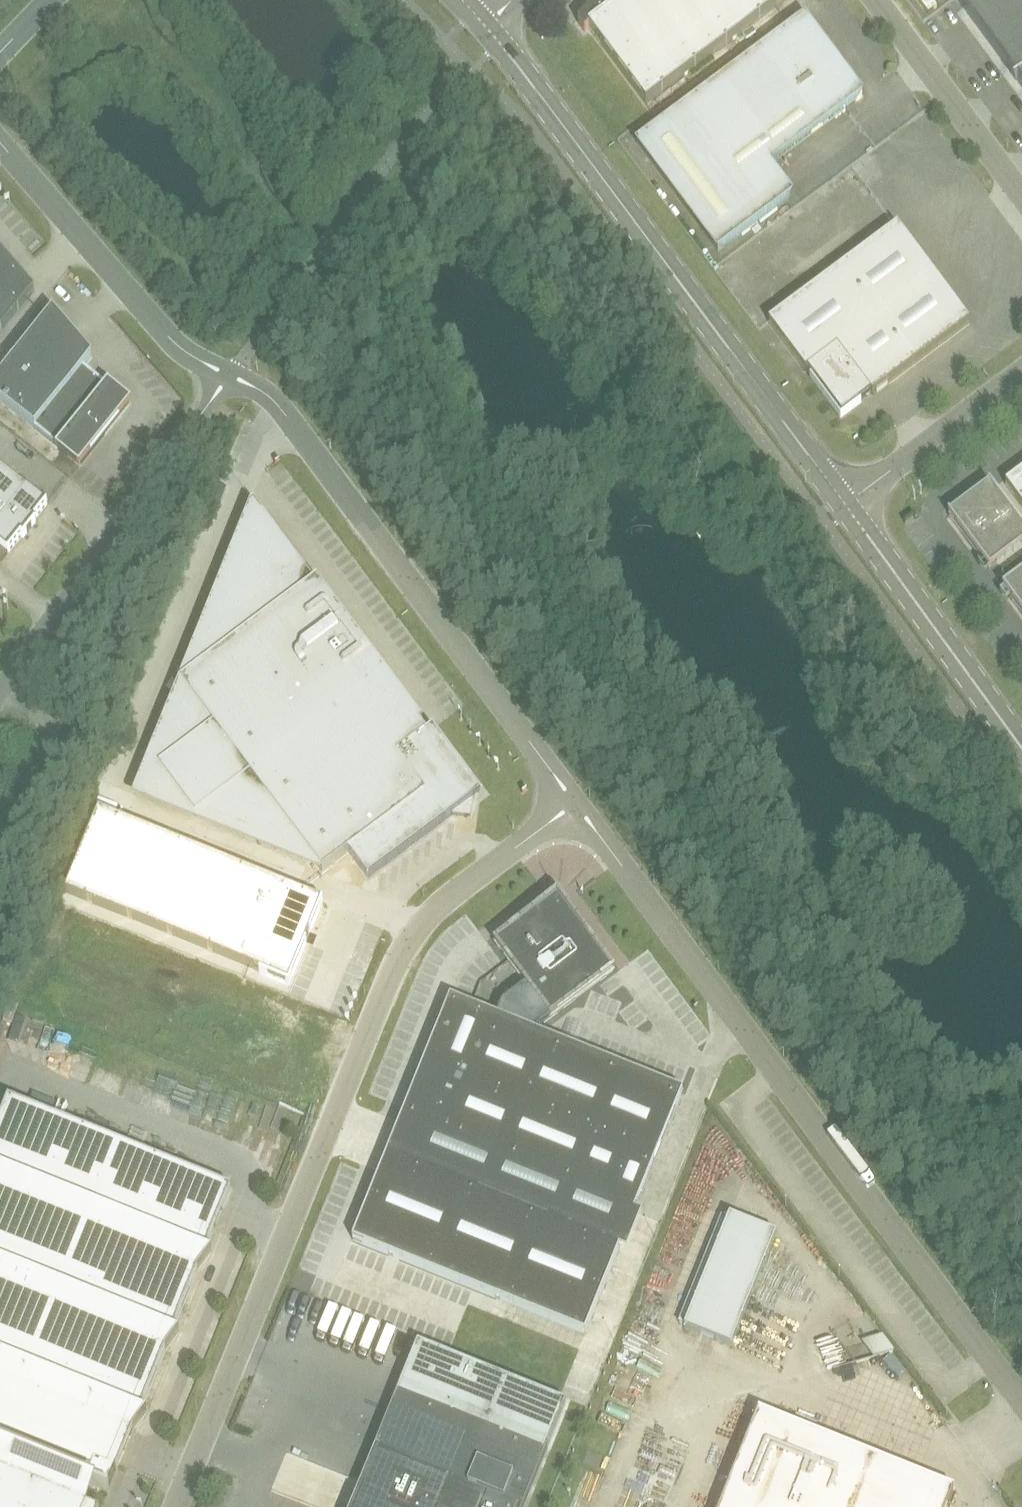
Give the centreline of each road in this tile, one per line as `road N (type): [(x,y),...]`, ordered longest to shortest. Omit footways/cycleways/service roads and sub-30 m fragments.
road 1 (unclassified): [(176,1506),(419,920),(579,808)]
road 2 (unclassified): [(1021,1401),(579,808)]
road 3 (tertiary): [(488,35),(851,505)]
road 4 (unclassified): [(579,808),(272,400),(232,376)]
road 5 (unclassified): [(0,689),(232,376)]
road 6 (unclassified): [(232,376),(178,351),(0,145)]
road 7 (tertiary): [(851,505),(1021,725)]
road 8 (unclassified): [(1021,195),(880,0)]
road 9 (unclassified): [(851,505),(1021,376)]

